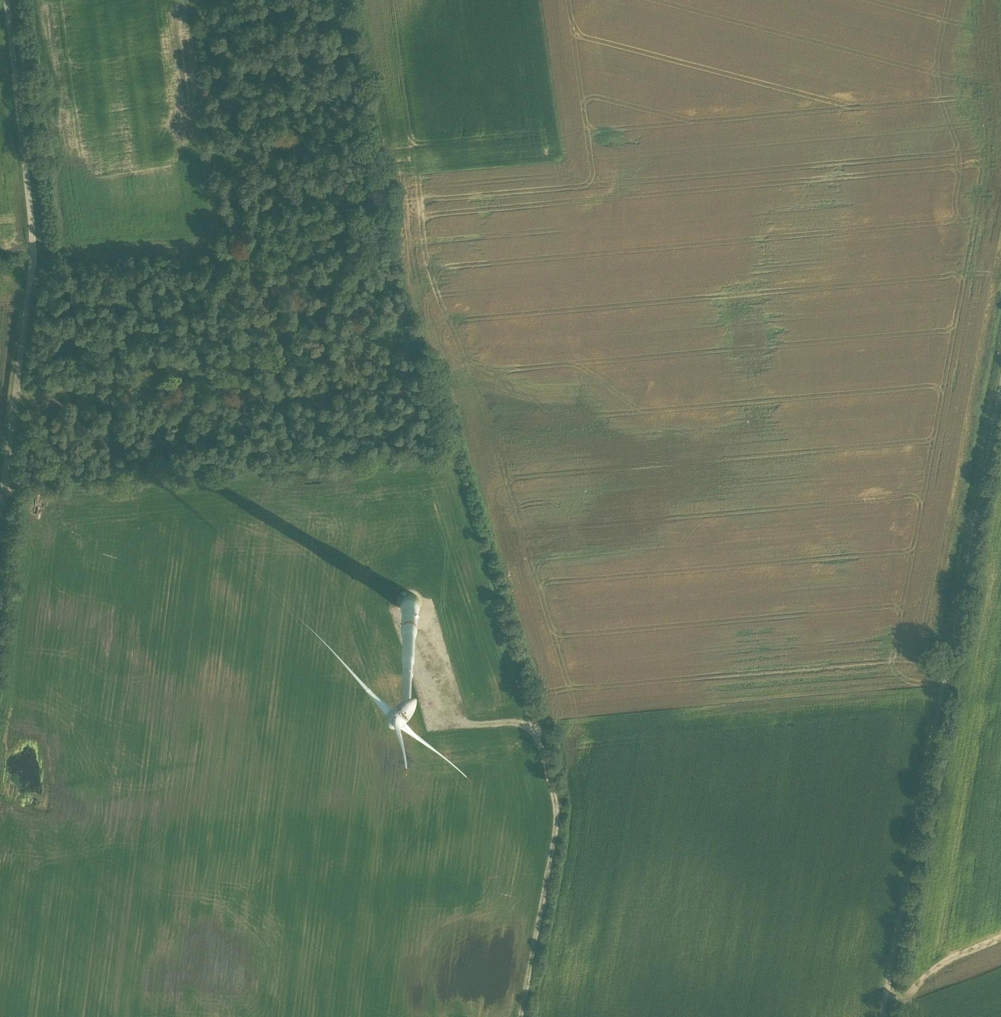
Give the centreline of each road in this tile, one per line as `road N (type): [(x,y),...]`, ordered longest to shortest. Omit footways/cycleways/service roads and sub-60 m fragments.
road 1 (unclassified): [(1000,406),(886,1016)]
road 2 (unclassified): [(0,524),(32,242),(7,0)]

